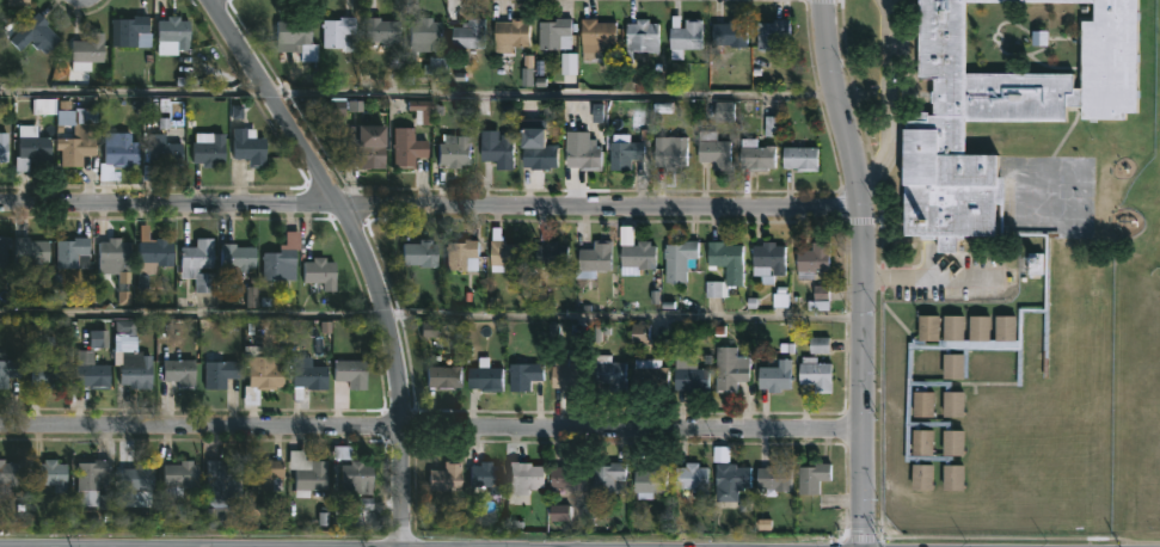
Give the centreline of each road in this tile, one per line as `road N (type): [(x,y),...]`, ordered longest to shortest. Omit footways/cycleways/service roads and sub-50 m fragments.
road 1 (residential): [(861,426),(0,423)]
road 2 (residential): [(858,205),(0,202)]
road 3 (residential): [(819,0),(831,99),(858,205),(862,546)]
road 4 (residential): [(208,0),(364,254),(388,314),(406,425)]
road 5 (residential): [(406,425),(407,546)]

